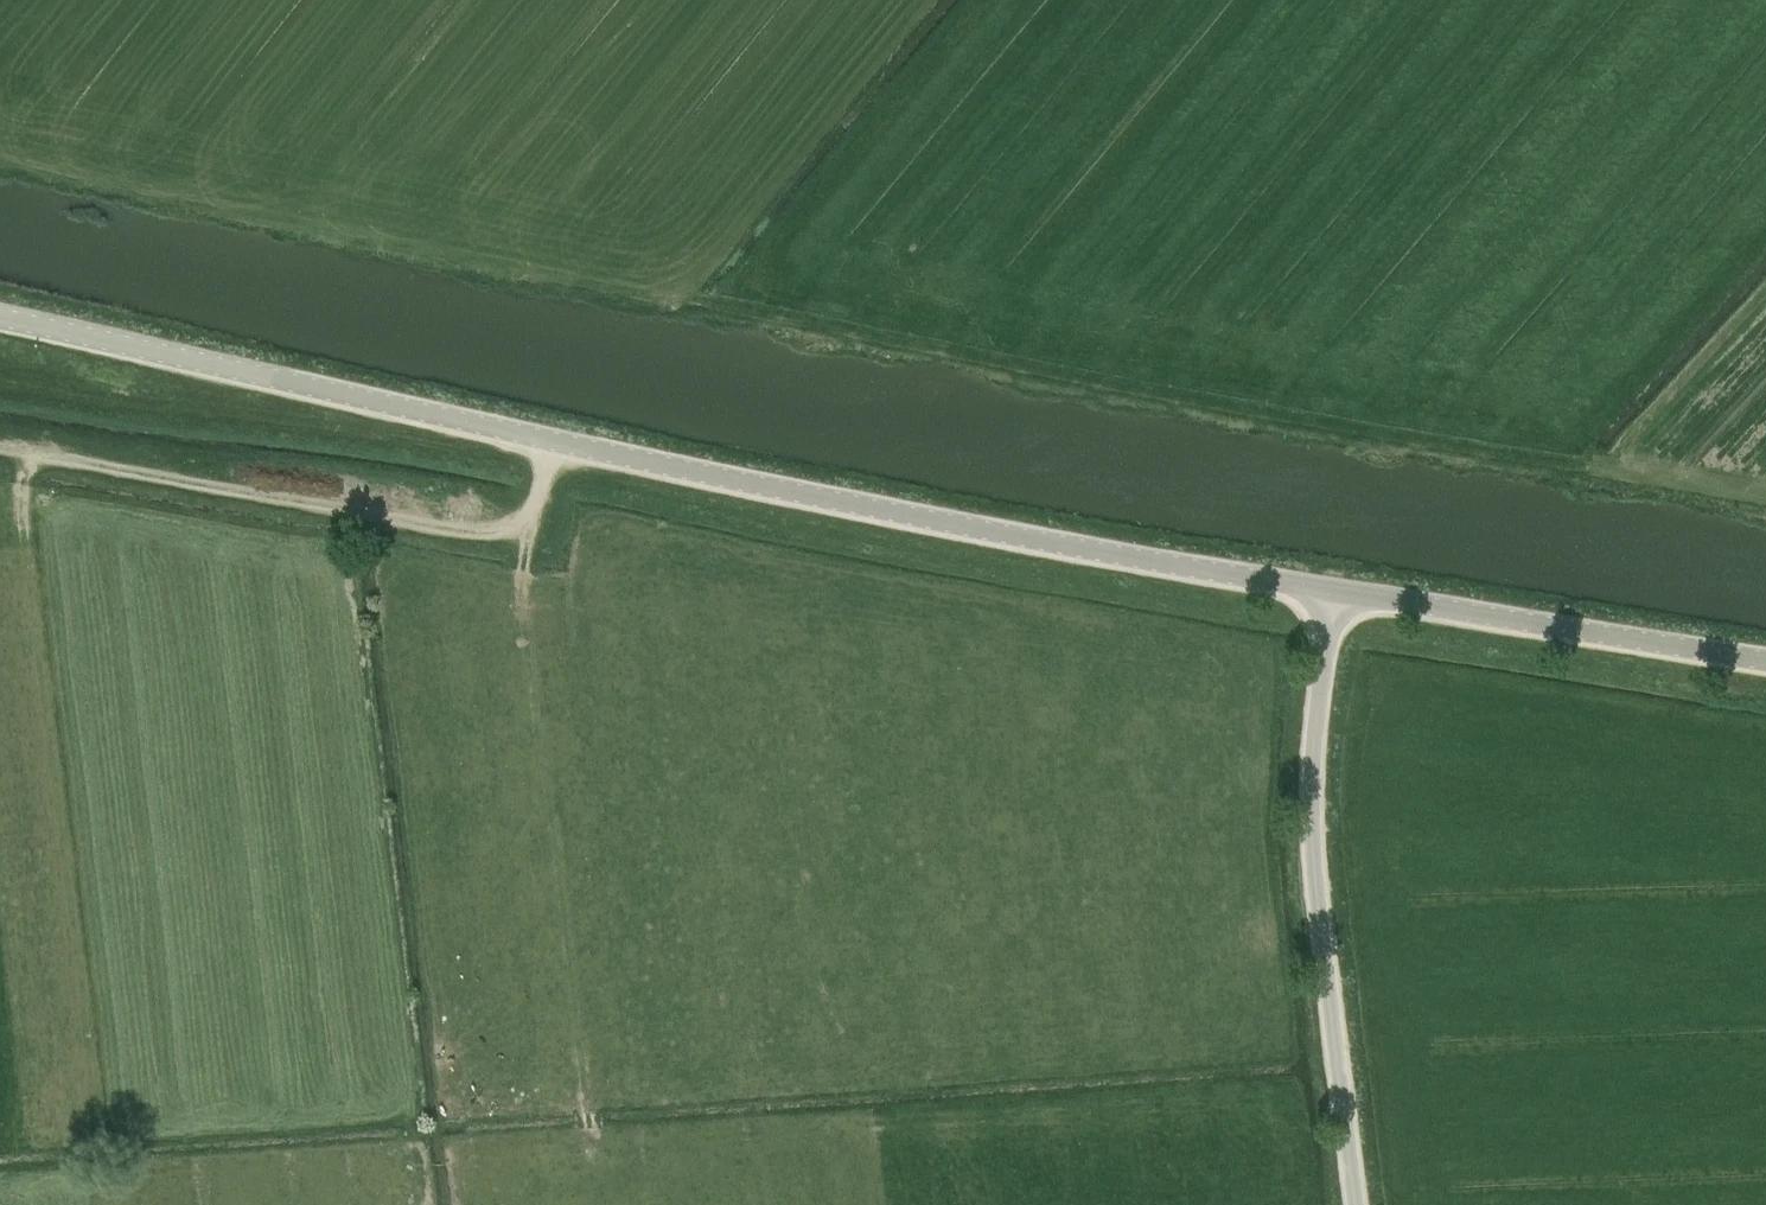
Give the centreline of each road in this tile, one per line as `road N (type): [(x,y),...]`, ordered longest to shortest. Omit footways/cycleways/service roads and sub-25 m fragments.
road 1 (tertiary): [(1332,591),(533,440),(0,317)]
road 2 (unclassified): [(1359,1204),(1312,899),(1308,777),(1332,591)]
road 3 (tertiary): [(1765,662),(1332,591)]

